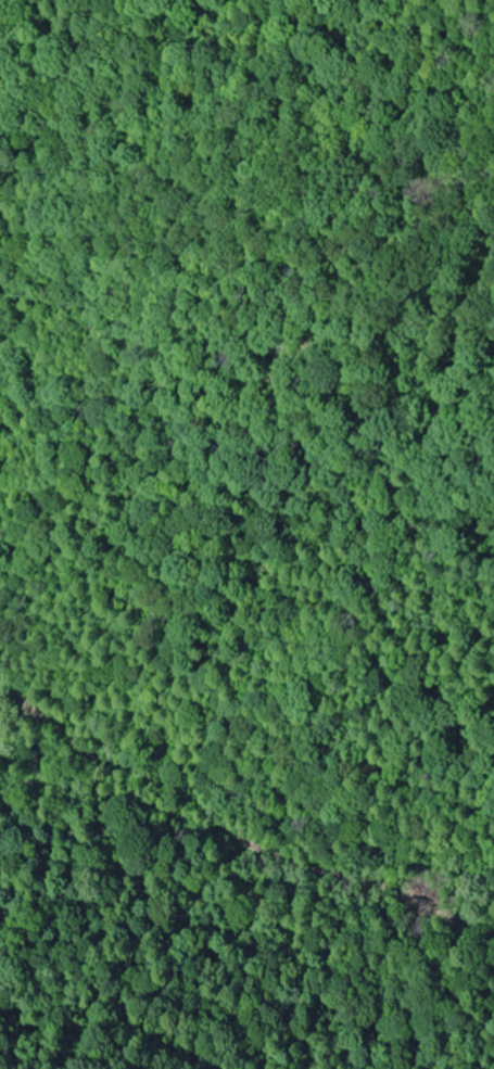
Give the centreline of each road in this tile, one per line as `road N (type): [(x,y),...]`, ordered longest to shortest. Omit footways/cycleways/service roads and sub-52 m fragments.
road 1 (residential): [(0,751),(493,952)]

